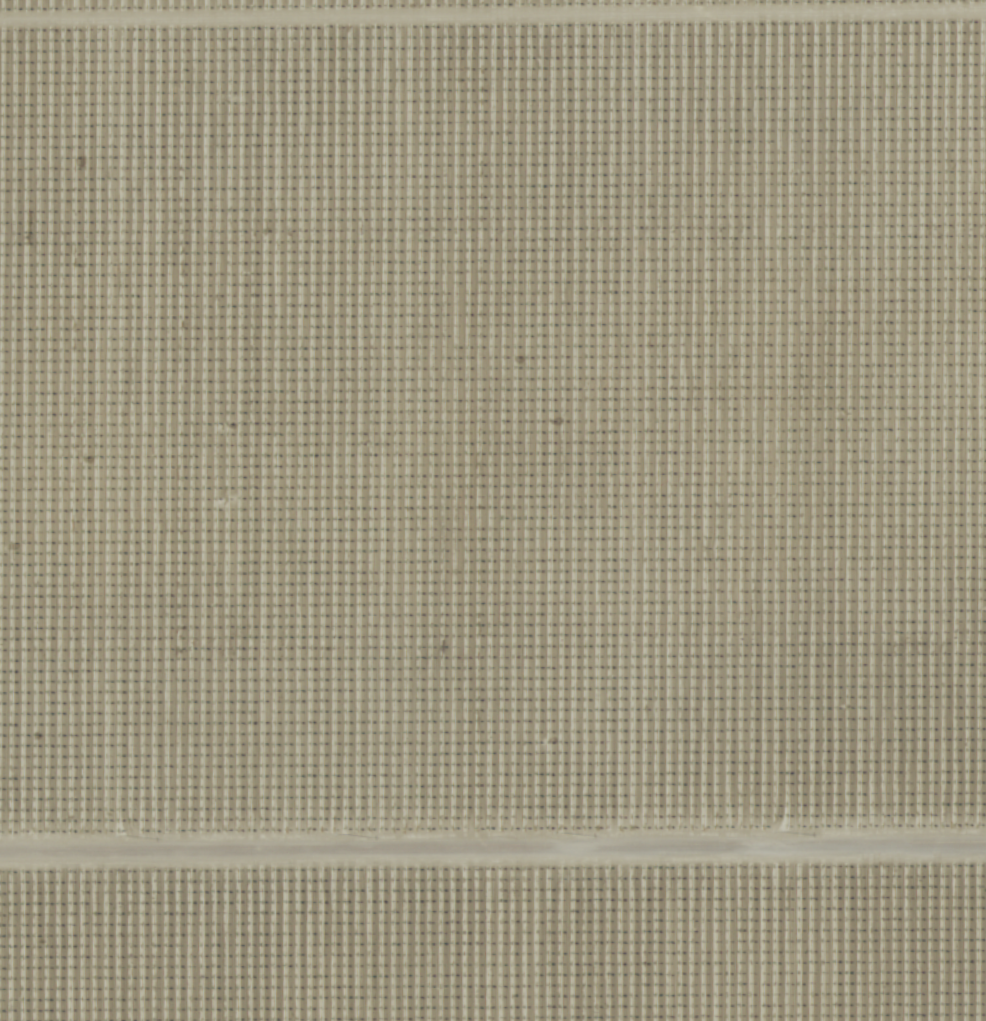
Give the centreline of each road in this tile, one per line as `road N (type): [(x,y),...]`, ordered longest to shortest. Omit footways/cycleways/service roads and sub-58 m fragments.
road 1 (residential): [(0,855),(985,853)]

